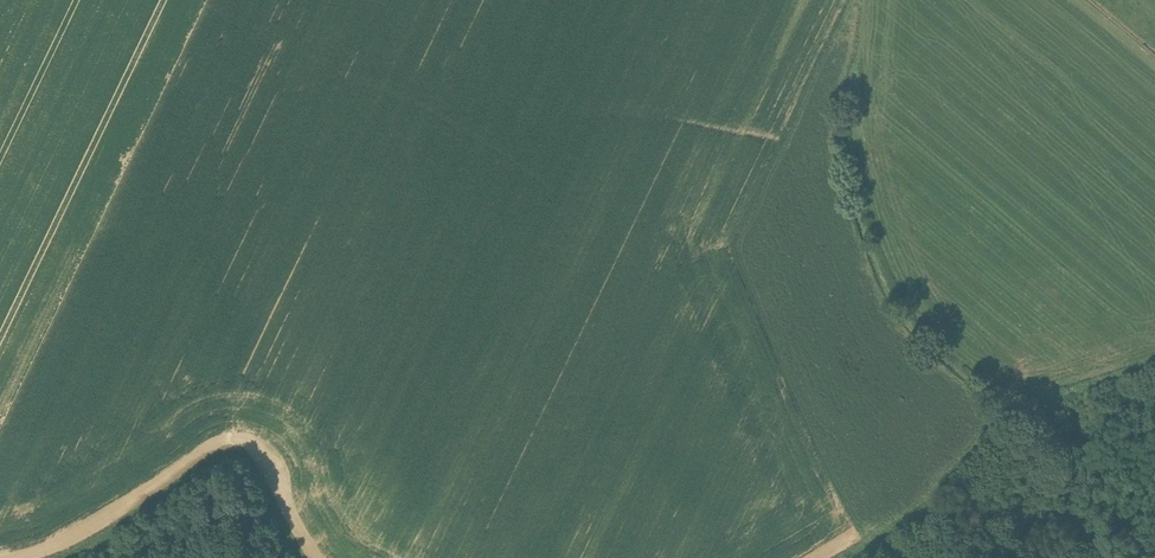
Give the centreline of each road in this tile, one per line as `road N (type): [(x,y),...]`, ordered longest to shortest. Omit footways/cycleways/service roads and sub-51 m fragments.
road 1 (track): [(914,519),(997,418),(1083,386)]
road 2 (track): [(997,407),(1074,485),(1111,557)]

